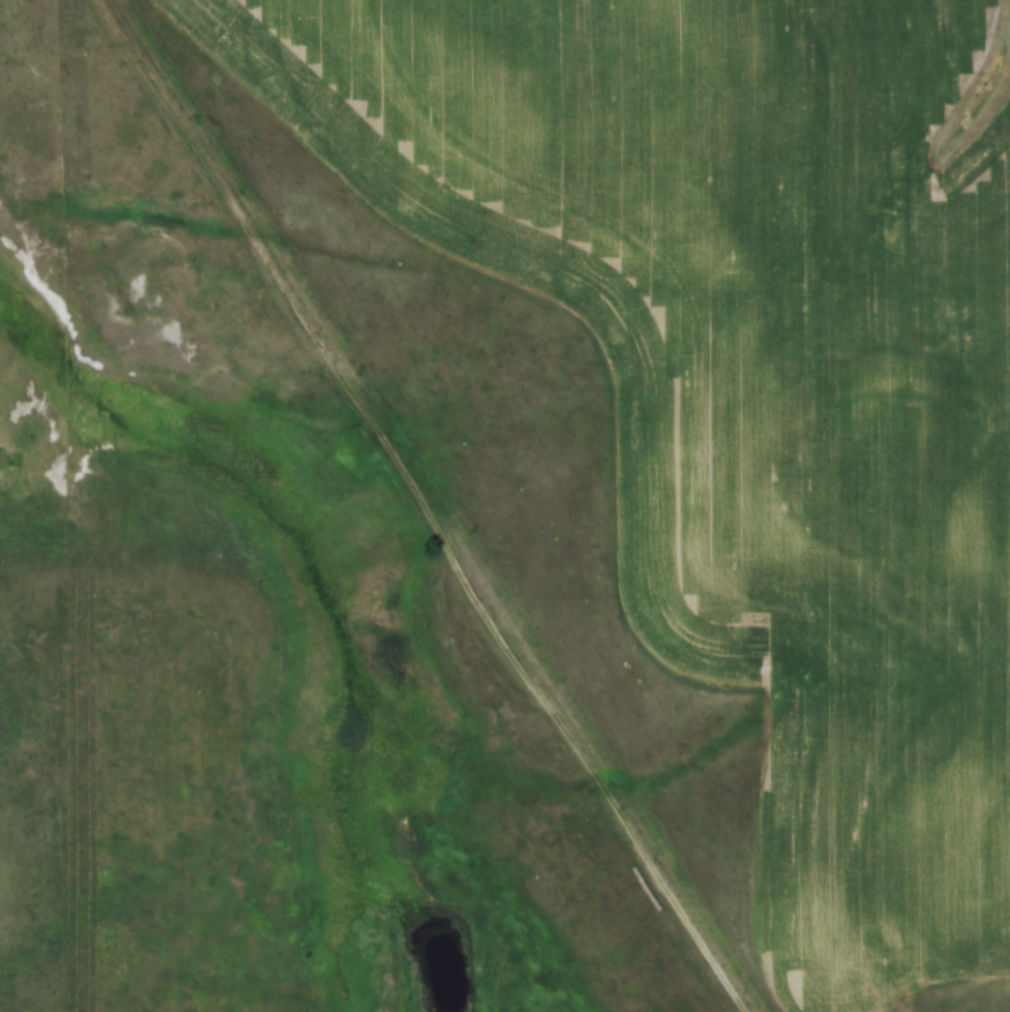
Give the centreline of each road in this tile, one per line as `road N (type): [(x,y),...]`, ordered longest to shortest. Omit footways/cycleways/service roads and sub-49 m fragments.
road 1 (track): [(747,1011),(580,749),(471,613),(429,499),(308,343),(249,229),(99,0)]

